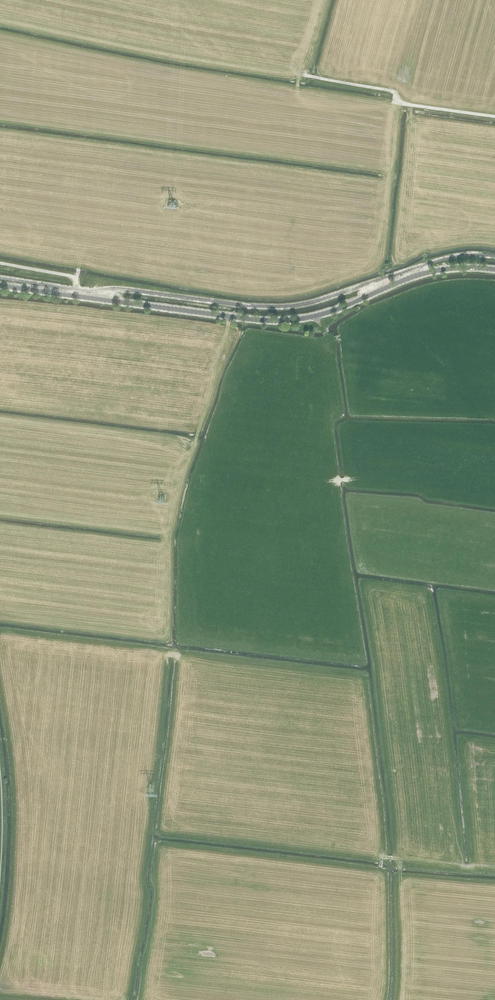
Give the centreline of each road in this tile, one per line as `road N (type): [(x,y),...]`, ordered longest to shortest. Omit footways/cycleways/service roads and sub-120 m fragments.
road 1 (secondary): [(494,270),(430,272),(321,315),(280,321),(0,285)]
road 2 (track): [(304,75),(391,91),(404,104),(494,117)]

